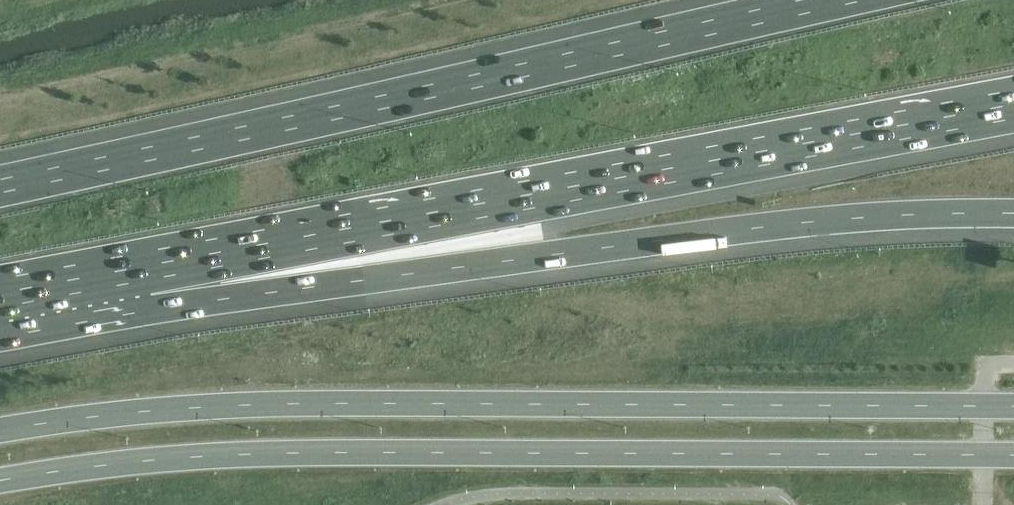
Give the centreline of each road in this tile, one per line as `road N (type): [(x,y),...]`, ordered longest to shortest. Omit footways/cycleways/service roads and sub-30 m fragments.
road 1 (tertiary): [(1013,401),(243,397),(0,425)]
road 2 (tertiary): [(0,487),(231,463),(1013,460)]
road 3 (motorway): [(147,266),(1013,103)]
road 4 (motorway): [(147,266),(546,255),(834,219),(1013,213)]
road 5 (motorway): [(825,0),(0,185)]
road 6 (motorway): [(0,293),(147,266)]

